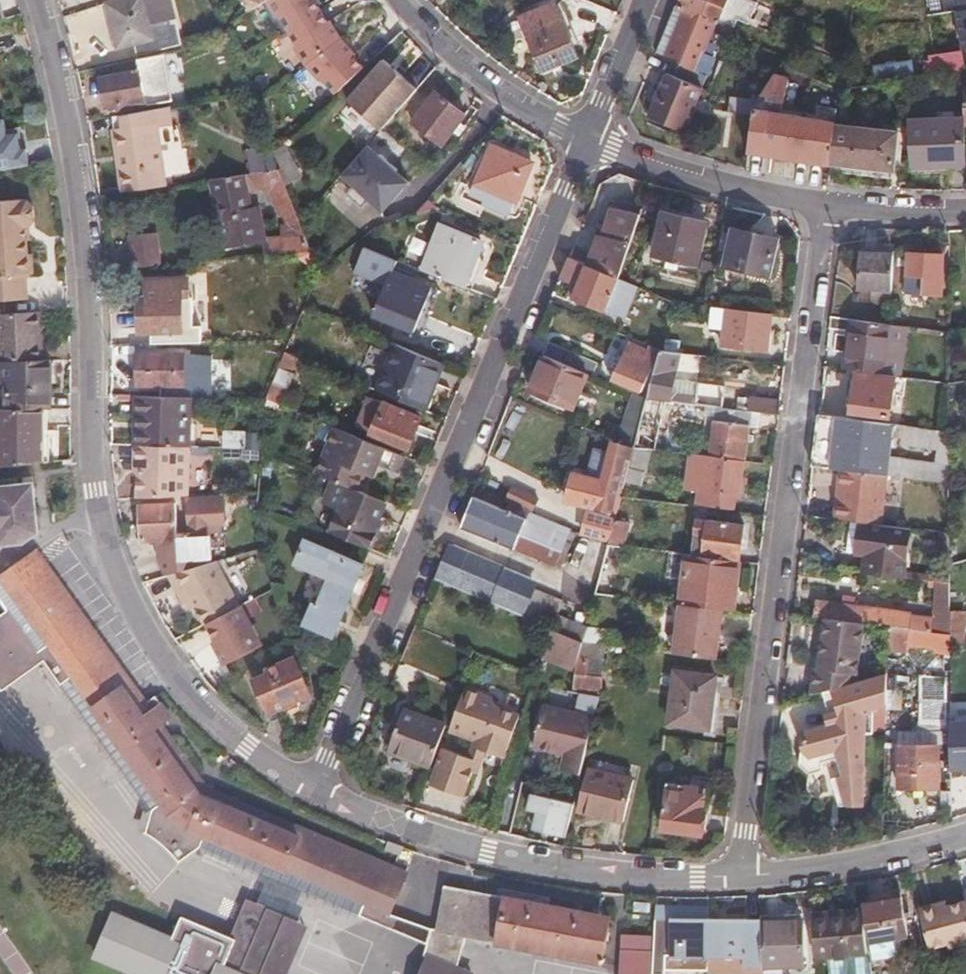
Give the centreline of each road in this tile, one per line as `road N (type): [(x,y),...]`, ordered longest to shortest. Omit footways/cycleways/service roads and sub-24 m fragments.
road 1 (residential): [(46,0),(85,264),(97,490),(115,562),(181,688),(249,748),(317,791)]
road 2 (residential): [(586,139),(317,791)]
road 3 (residential): [(827,208),(740,876)]
road 4 (residential): [(317,791),(426,834),(581,870),(740,876)]
road 5 (residential): [(827,208),(698,182),(586,139)]
road 6 (residential): [(740,876),(893,853),(965,832)]
road 7 (residential): [(586,139),(472,65),(409,0)]
road 8 (residential): [(646,0),(586,139)]
road 9 (residential): [(965,214),(827,208)]

